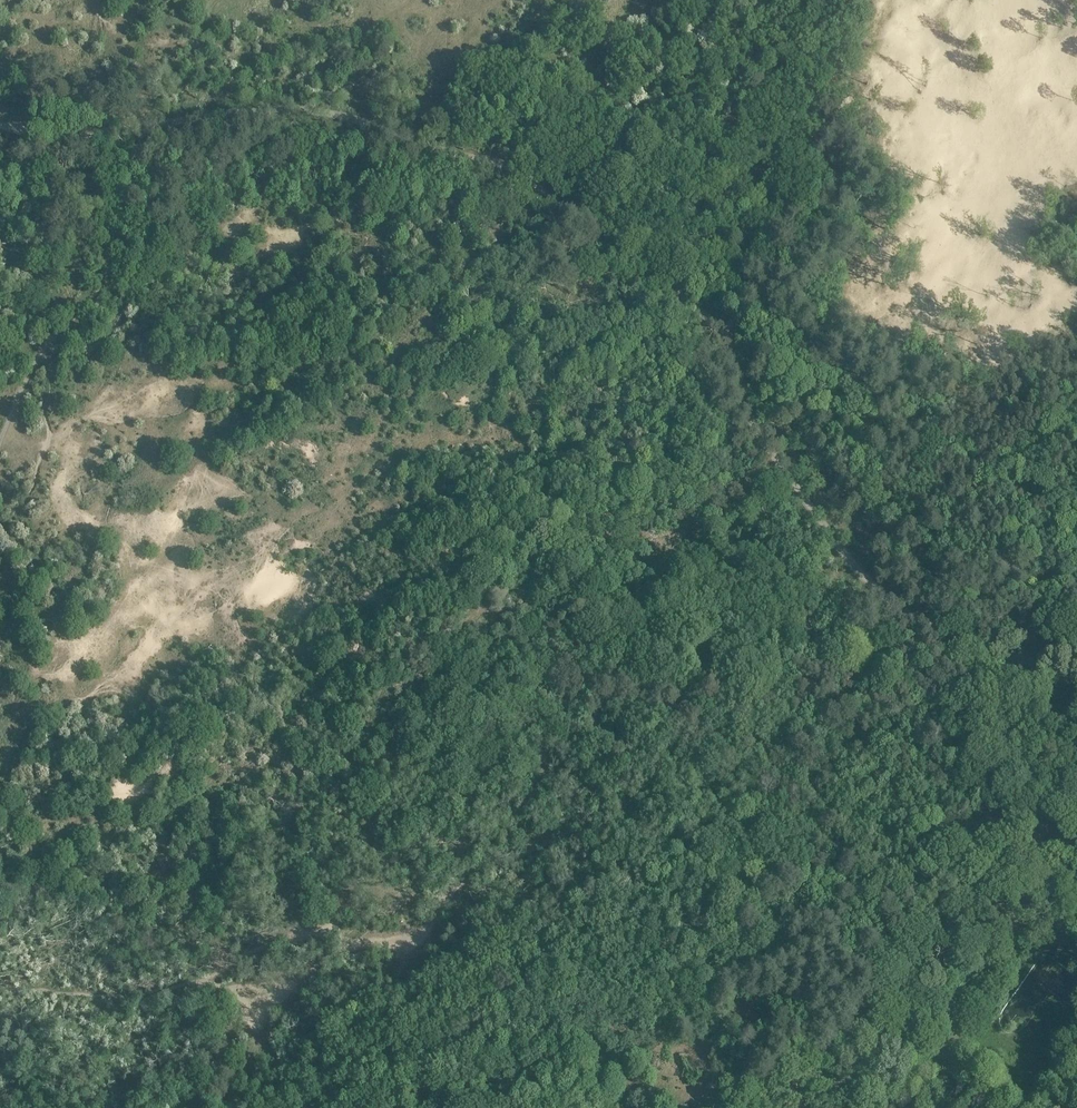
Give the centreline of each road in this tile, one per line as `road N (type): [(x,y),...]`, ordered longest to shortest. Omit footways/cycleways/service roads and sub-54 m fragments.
road 1 (track): [(1019,660),(890,674),(689,781),(468,878),(418,936),(354,945),(269,987),(193,983),(137,1000),(0,992)]

